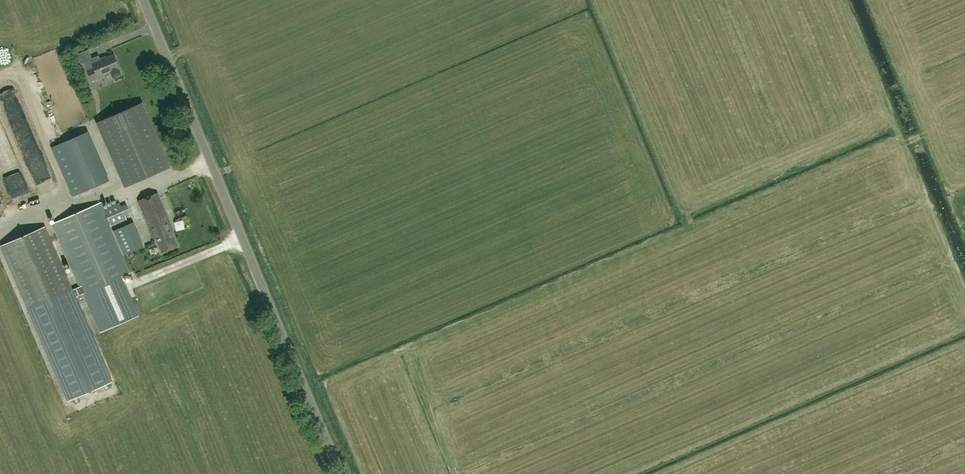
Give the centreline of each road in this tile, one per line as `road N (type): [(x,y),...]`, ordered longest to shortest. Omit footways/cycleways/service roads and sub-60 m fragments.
road 1 (unclassified): [(342,473),(144,0)]

